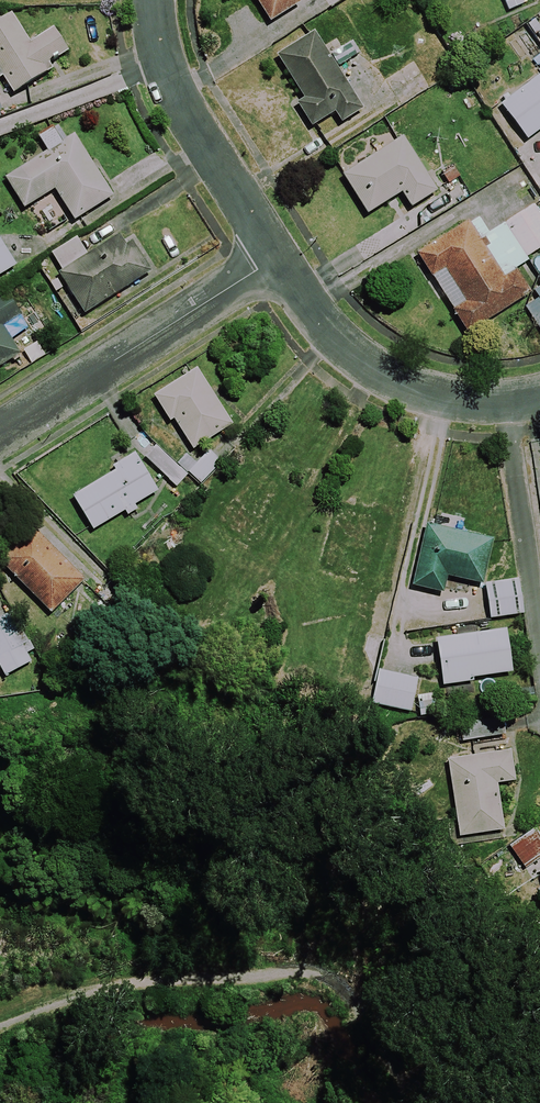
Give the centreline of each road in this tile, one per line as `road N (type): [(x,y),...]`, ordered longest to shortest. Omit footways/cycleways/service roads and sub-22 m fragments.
road 1 (residential): [(0,432),(278,256)]
road 2 (residential): [(278,256),(185,109),(160,43),(156,0)]
road 3 (residential): [(507,399),(450,397),(358,358),(320,321),(278,256)]
road 4 (residential): [(507,399),(539,623)]

